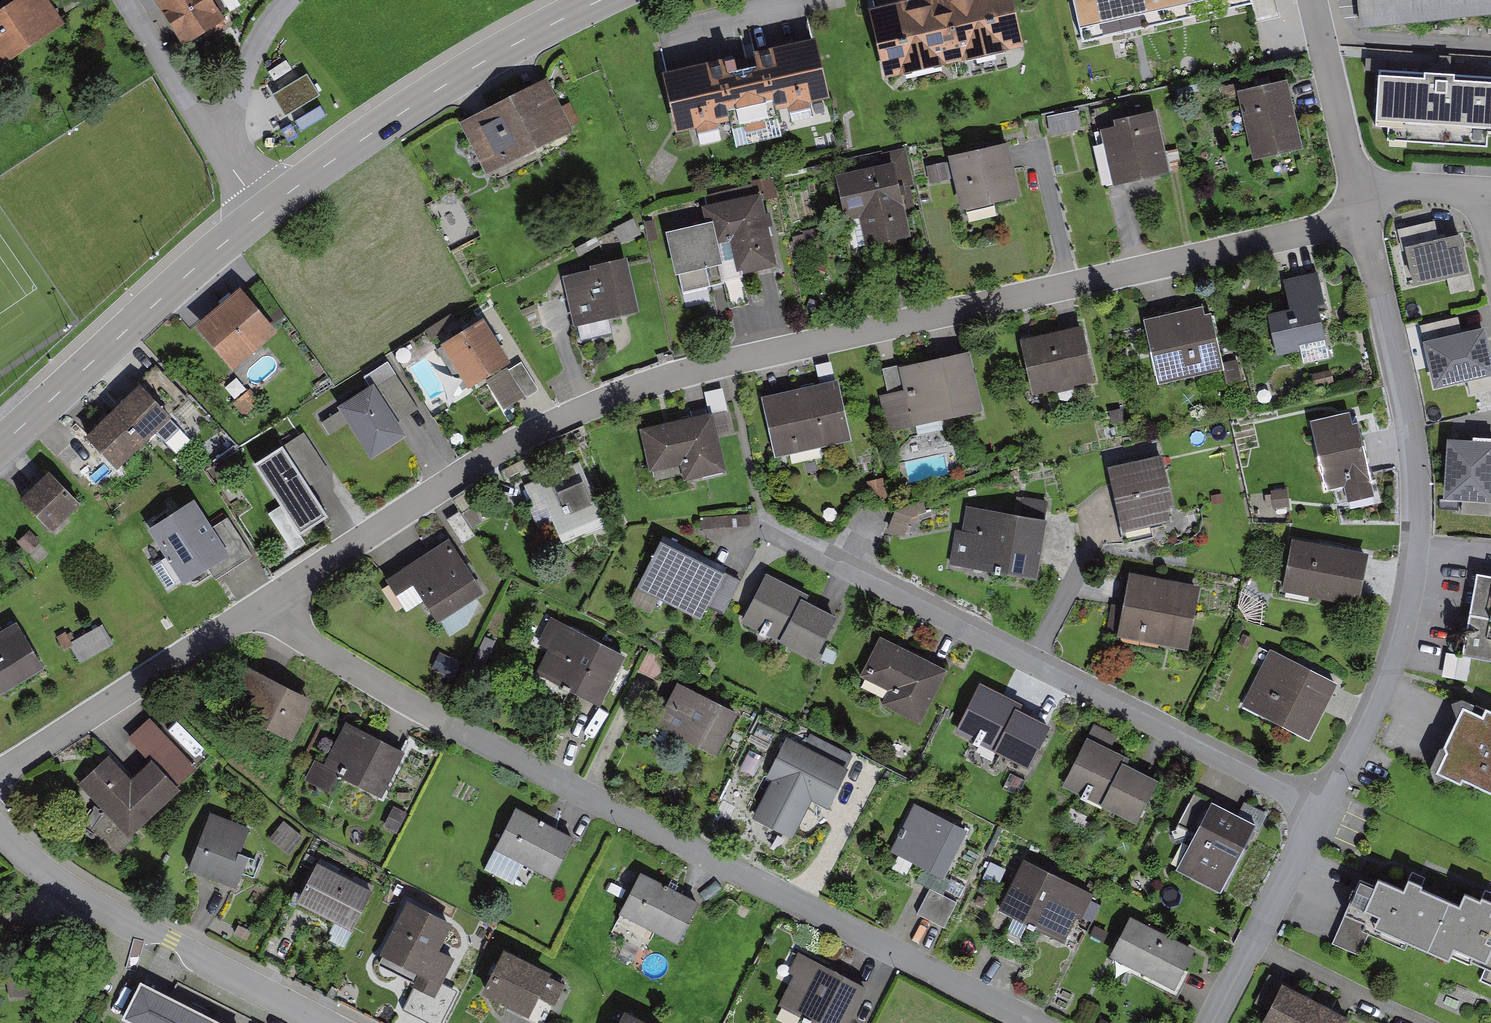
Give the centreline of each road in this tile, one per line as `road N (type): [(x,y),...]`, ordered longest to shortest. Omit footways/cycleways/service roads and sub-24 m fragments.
road 1 (residential): [(263,602),(373,546),(594,407),(726,361),(1365,219)]
road 2 (residential): [(263,602),(325,650),(461,727),(1036,1022)]
road 3 (residential): [(1324,806),(765,526)]
road 4 (residential): [(1324,806),(1380,691),(1411,583),(1416,534),(1414,434),(1365,219)]
road 5 (secondary): [(265,211),(484,61),(599,0)]
road 6 (residential): [(0,835),(60,881),(321,1022)]
road 7 (secondary): [(0,445),(265,211)]
road 8 (residential): [(0,776),(263,602)]
road 9 (residential): [(1214,1022),(1324,806)]
road 10 (residential): [(1359,189),(1320,0)]
road 11 (residential): [(226,149),(131,0)]
road 12 (residential): [(299,0),(274,25),(226,149)]

